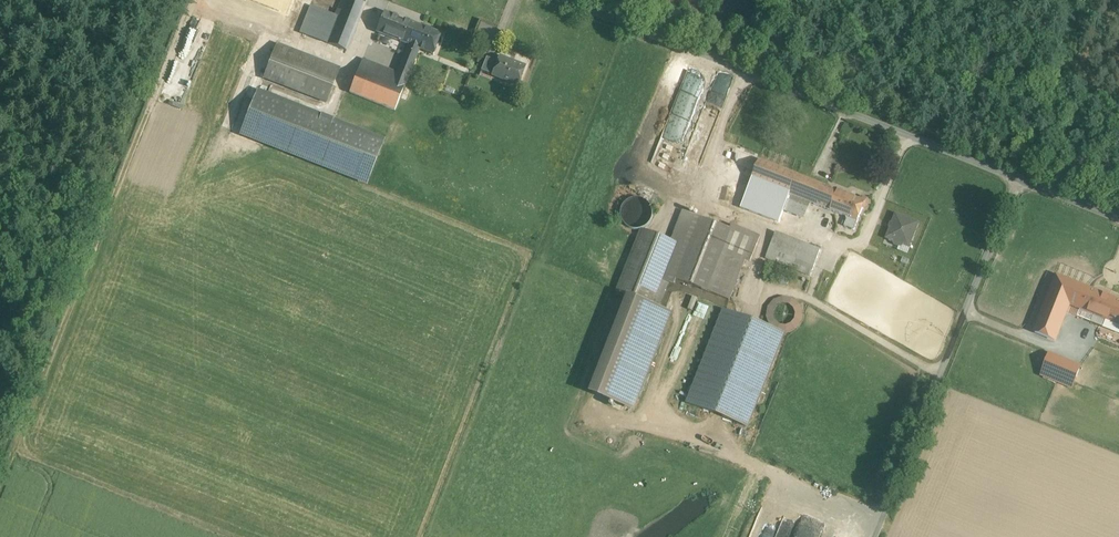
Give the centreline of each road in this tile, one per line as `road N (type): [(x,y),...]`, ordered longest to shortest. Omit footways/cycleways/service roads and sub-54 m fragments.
road 1 (unclassified): [(1118,218),(570,0)]
road 2 (track): [(162,0),(0,419)]
road 3 (track): [(1015,177),(873,536)]

